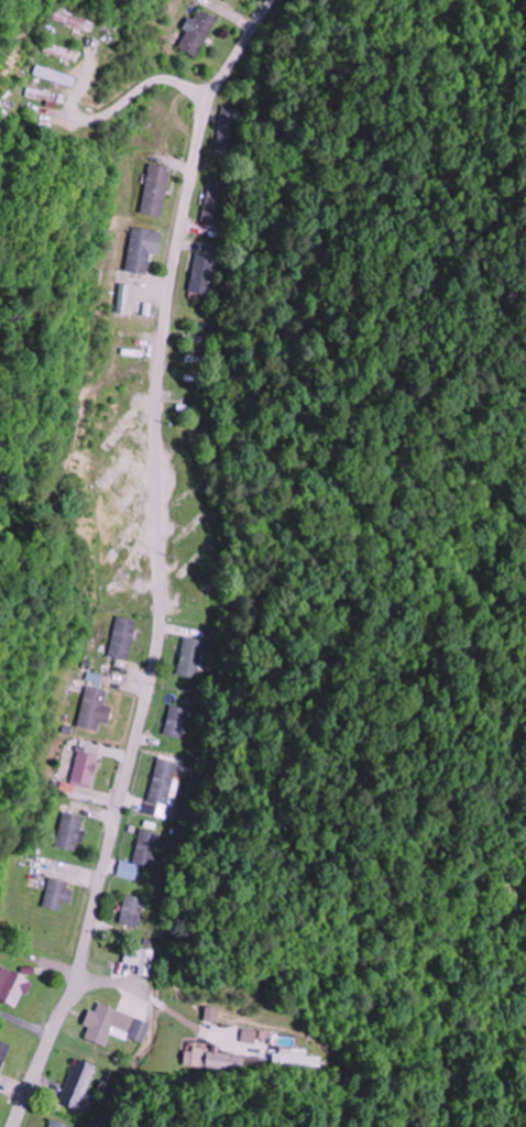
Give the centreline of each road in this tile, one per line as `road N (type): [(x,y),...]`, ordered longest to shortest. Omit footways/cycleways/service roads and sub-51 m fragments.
road 1 (residential): [(12,1126),(78,976),(155,635),(167,243),(185,153),(217,65),(258,0)]

